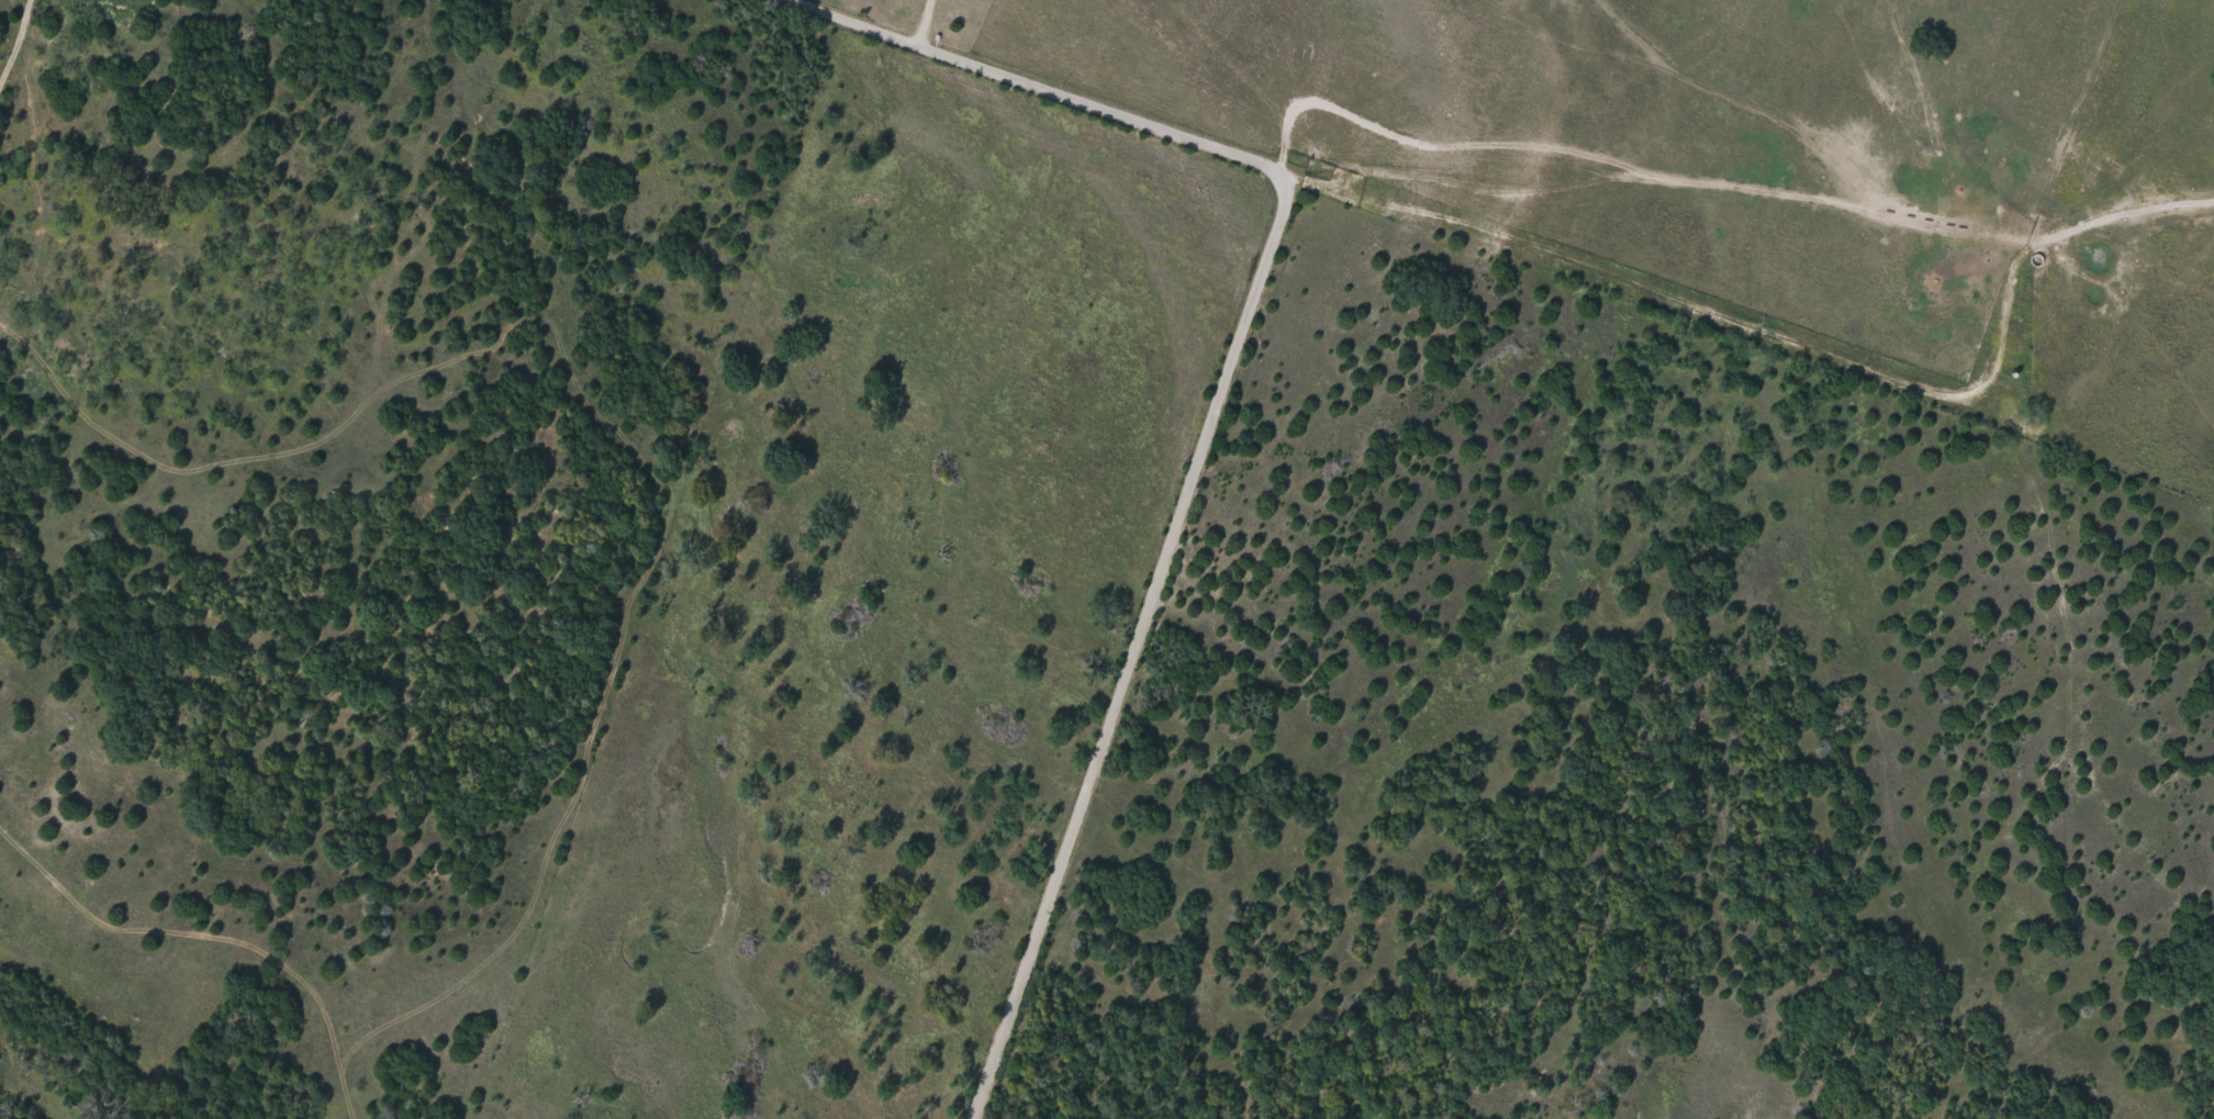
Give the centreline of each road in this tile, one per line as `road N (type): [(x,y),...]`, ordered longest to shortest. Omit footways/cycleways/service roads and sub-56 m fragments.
road 1 (residential): [(1002,1118),(1278,289),(1278,169)]
road 2 (residential): [(1278,169),(787,0)]

